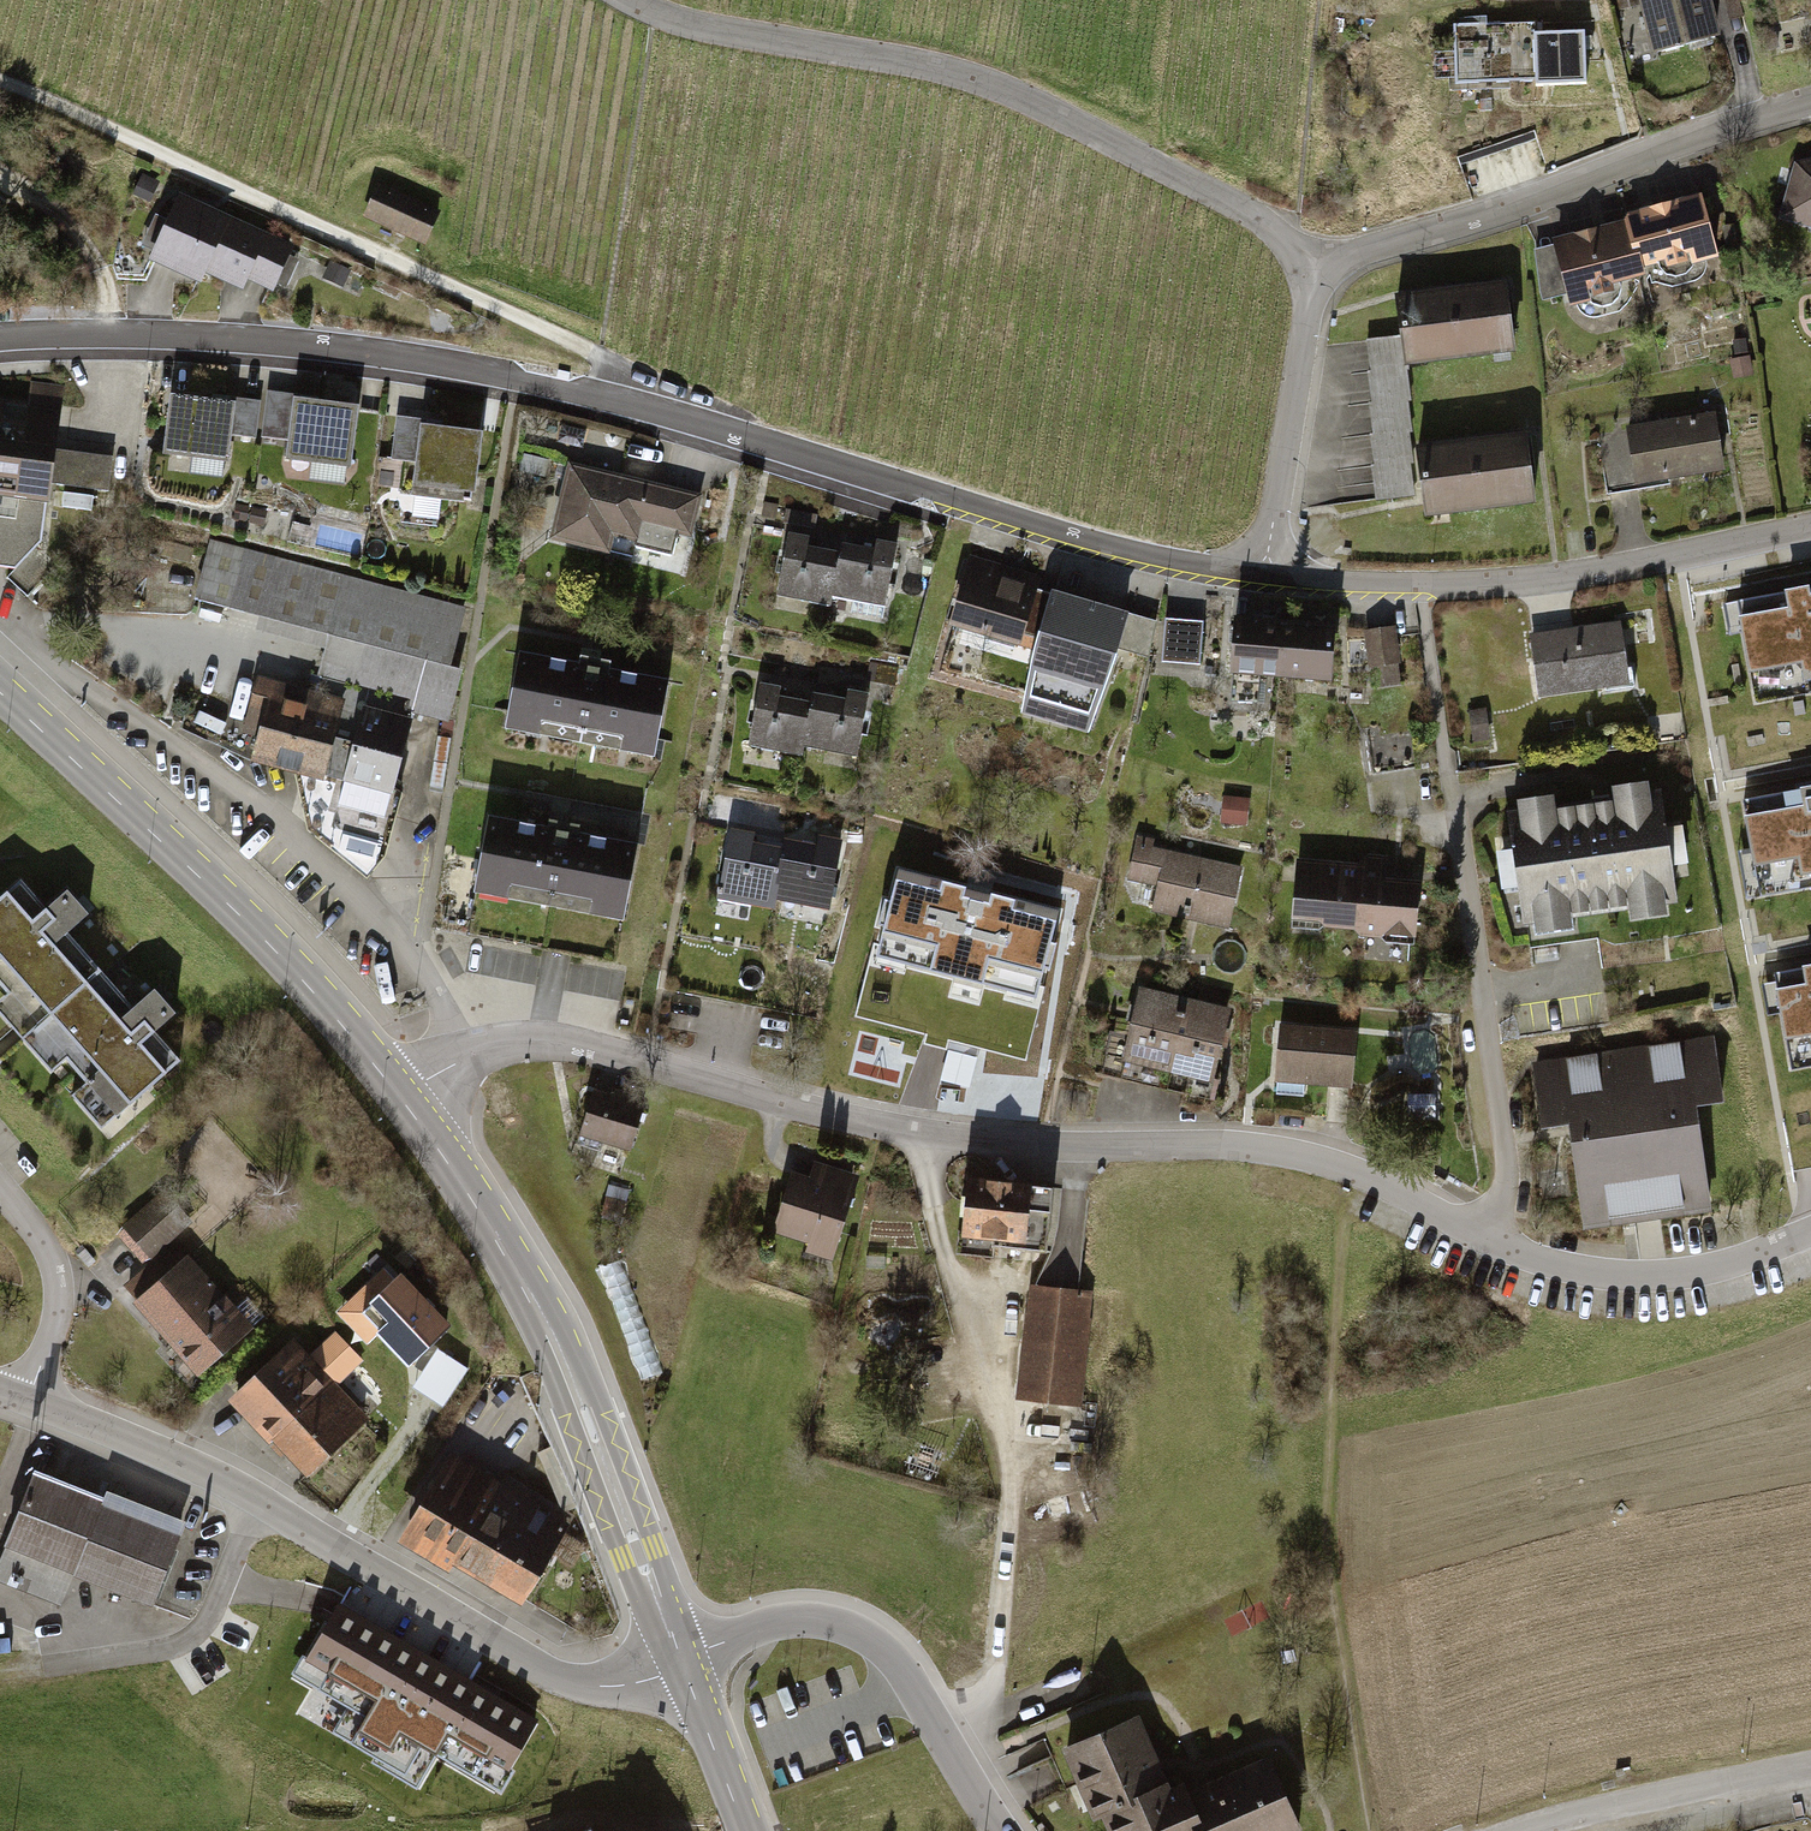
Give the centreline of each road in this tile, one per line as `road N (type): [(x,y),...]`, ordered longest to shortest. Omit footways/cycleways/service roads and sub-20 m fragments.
road 1 (residential): [(0,341),(110,334),(283,340),(518,373),(1147,559),(1268,578)]
road 2 (residential): [(400,1096),(491,1047),(536,1040),(651,1059),(925,1135),(1317,1145),(1483,1227)]
road 3 (residential): [(1310,278),(1294,245),(1243,204),(1019,95),(922,61),(739,34),(656,15),(630,0)]
road 4 (track): [(0,83),(643,377),(640,404)]
road 5 (primary): [(400,1096),(475,1204),(560,1360),(681,1659)]
road 6 (primary): [(0,693),(237,913),(400,1096)]
road 7 (residential): [(1268,578),(1425,588),(1549,578),(1810,526)]
road 8 (residential): [(1310,278),(1673,142),(1810,101)]
road 9 (tertiary): [(251,1493),(571,1685),(649,1677),(681,1659)]
road 10 (residential): [(1453,803),(1505,1170),(1483,1227)]
road 11 (residential): [(1000,1830),(909,1680),(866,1637),(841,1625),(786,1621),(681,1659)]
road 12 (residential): [(1483,1227),(1581,1276),(1731,1274),(1810,1237)]
road 13 (residential): [(251,1493),(205,1625),(173,1647),(49,1665)]
road 14 (residential): [(1268,578),(1310,278)]
road 15 (residential): [(1810,1770),(1525,1830)]
road 16 (tertiary): [(28,1396),(251,1493)]
road 17 (residential): [(28,1396),(60,1306),(51,1258),(0,1187)]
road 18 (primary): [(681,1659),(745,1830)]

